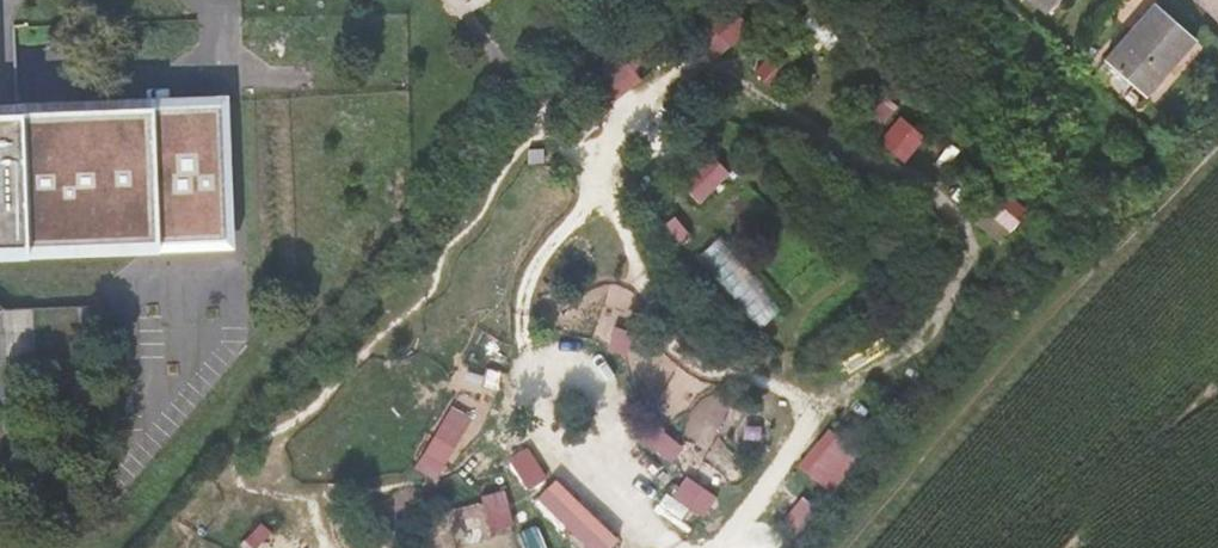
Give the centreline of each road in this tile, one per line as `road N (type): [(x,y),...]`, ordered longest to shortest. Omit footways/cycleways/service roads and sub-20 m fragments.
road 1 (track): [(856,547),(1217,143)]

